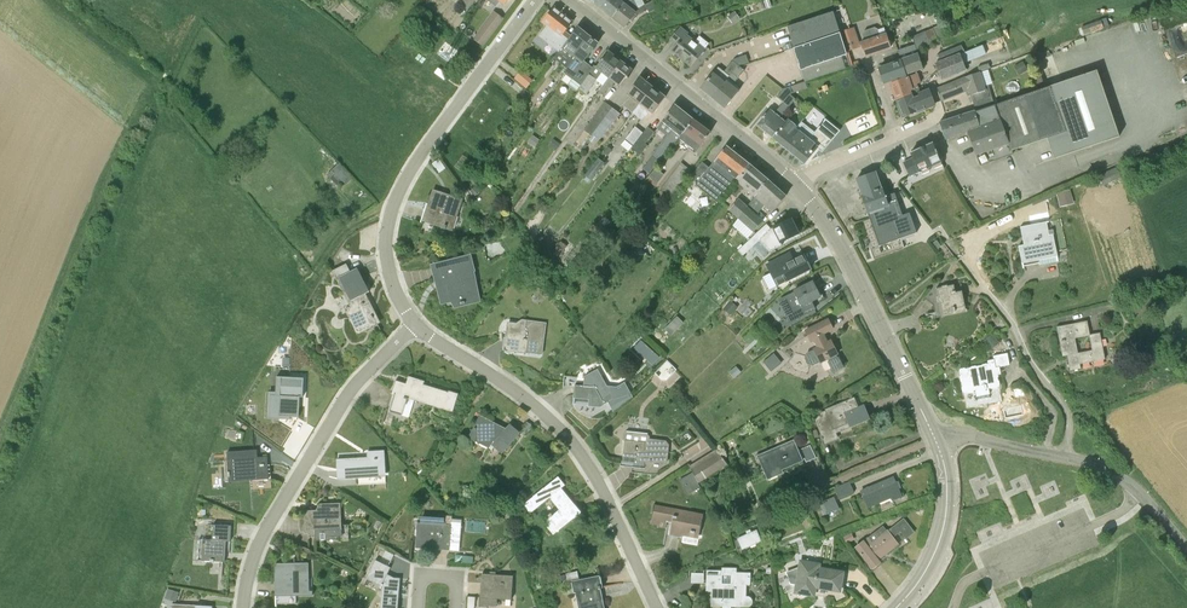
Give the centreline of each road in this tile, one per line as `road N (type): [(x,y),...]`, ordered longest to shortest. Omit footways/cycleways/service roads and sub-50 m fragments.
road 1 (residential): [(662,607),(567,434),(534,402),(418,326)]
road 2 (residential): [(418,326),(394,286),(386,251),(398,190),(534,0)]
road 3 (residential): [(242,607),(252,547),(338,403),(418,326)]
road 4 (tertiary): [(937,442),(838,247),(795,184)]
road 5 (tertiary): [(795,184),(570,0)]
road 6 (residential): [(1186,548),(1109,470),(974,436),(937,442)]
road 7 (tertiary): [(896,607),(942,533),(947,477),(937,442)]
road 8 (residential): [(795,184),(944,118)]

